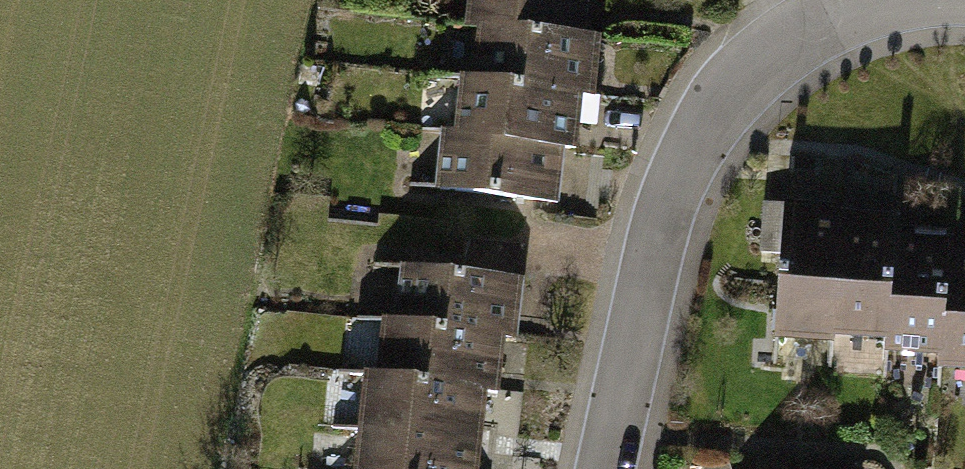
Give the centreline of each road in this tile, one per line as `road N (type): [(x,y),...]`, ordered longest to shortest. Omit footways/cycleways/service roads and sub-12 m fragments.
road 1 (residential): [(619,468),(676,215),(706,134),(761,62),(820,18),(897,0)]

